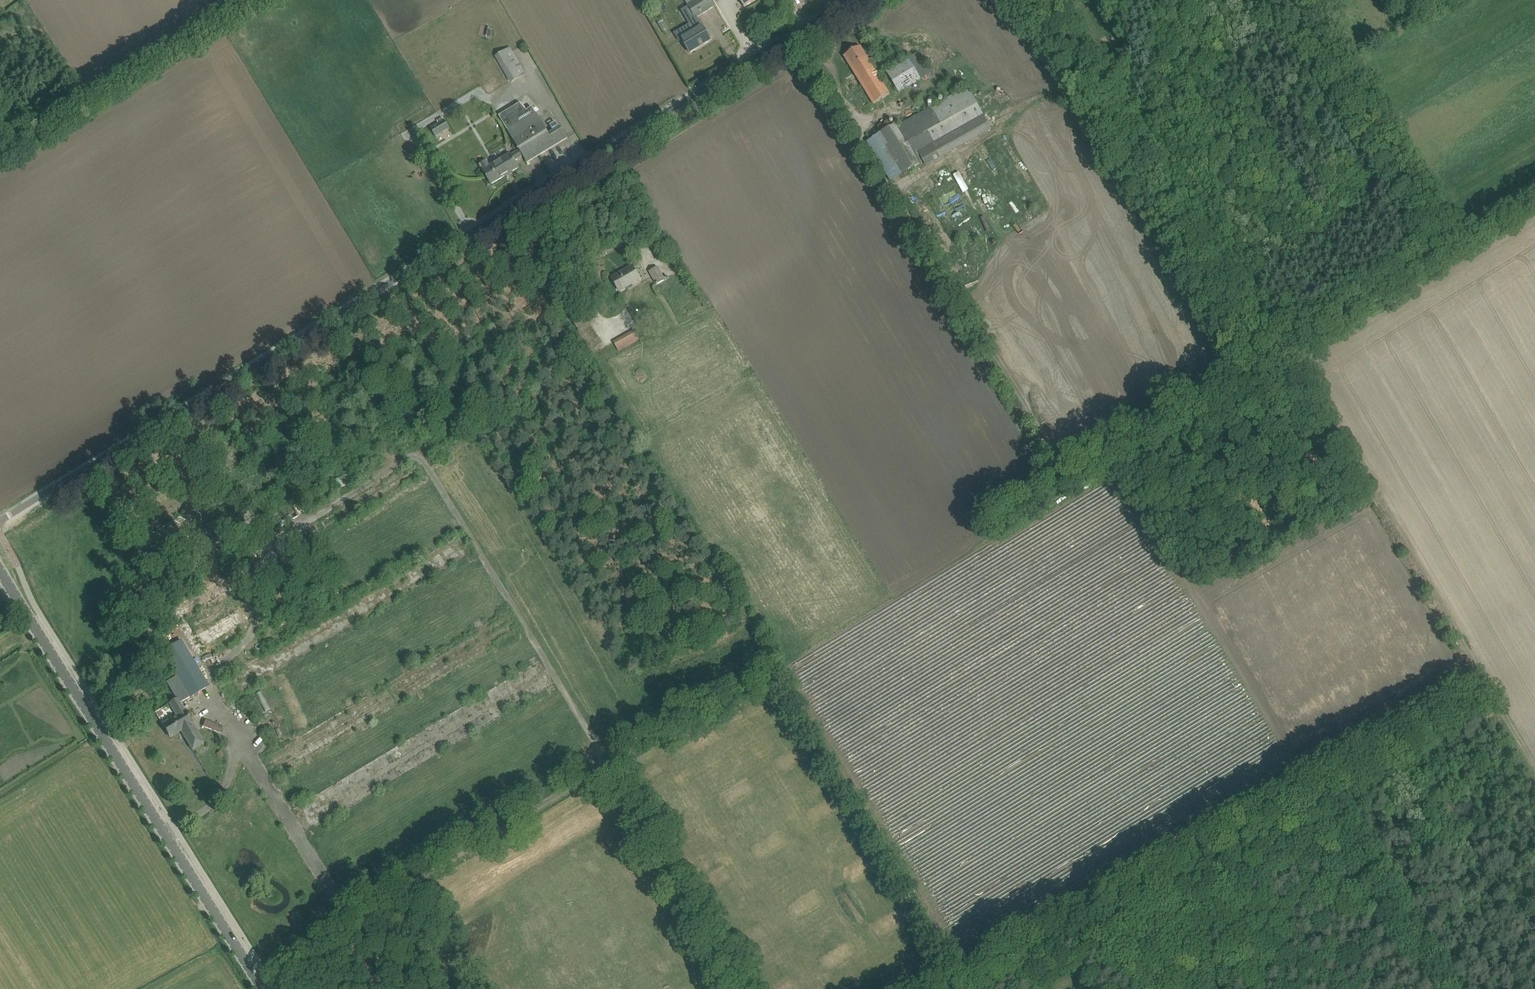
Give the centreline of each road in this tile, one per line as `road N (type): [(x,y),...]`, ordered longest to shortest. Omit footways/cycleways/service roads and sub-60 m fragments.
road 1 (unclassified): [(0,519),(847,0)]
road 2 (tertiary): [(263,988),(0,567)]
road 3 (track): [(1313,783),(1436,988)]

